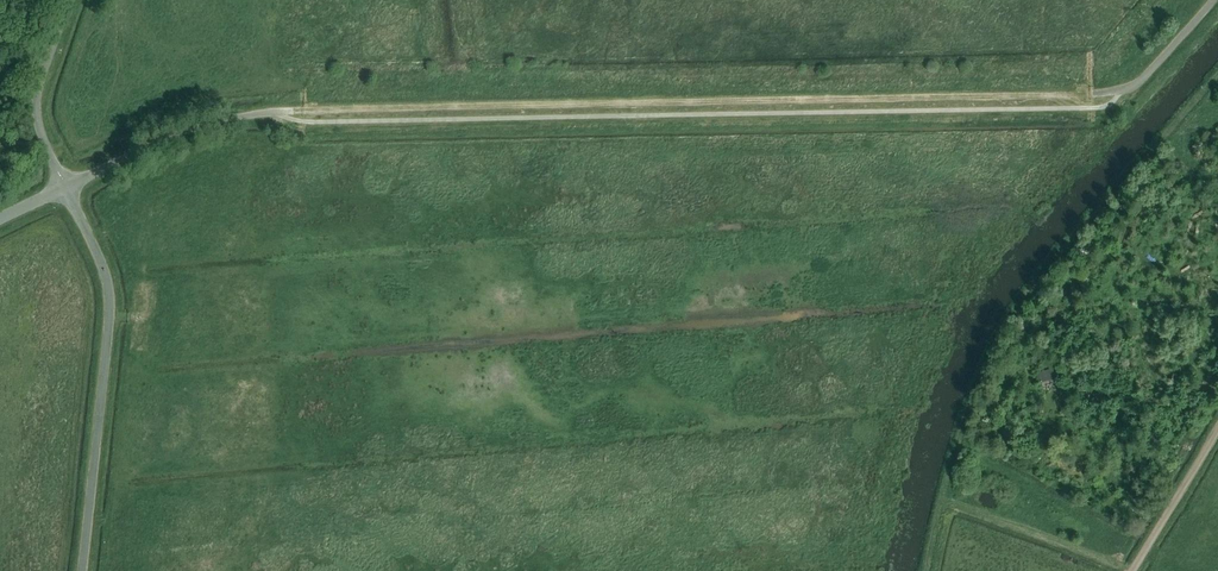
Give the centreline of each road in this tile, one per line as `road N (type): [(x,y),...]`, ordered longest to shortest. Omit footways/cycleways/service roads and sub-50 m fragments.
road 1 (track): [(293,112),(1125,89)]
road 2 (unclassified): [(82,570),(110,295),(64,186)]
road 3 (unclassified): [(64,186),(193,128),(293,112)]
road 4 (unclassified): [(64,186),(35,100),(69,0)]
road 5 (track): [(1143,556),(1217,429)]
road 6 (unclassified): [(1125,89),(1213,0)]

